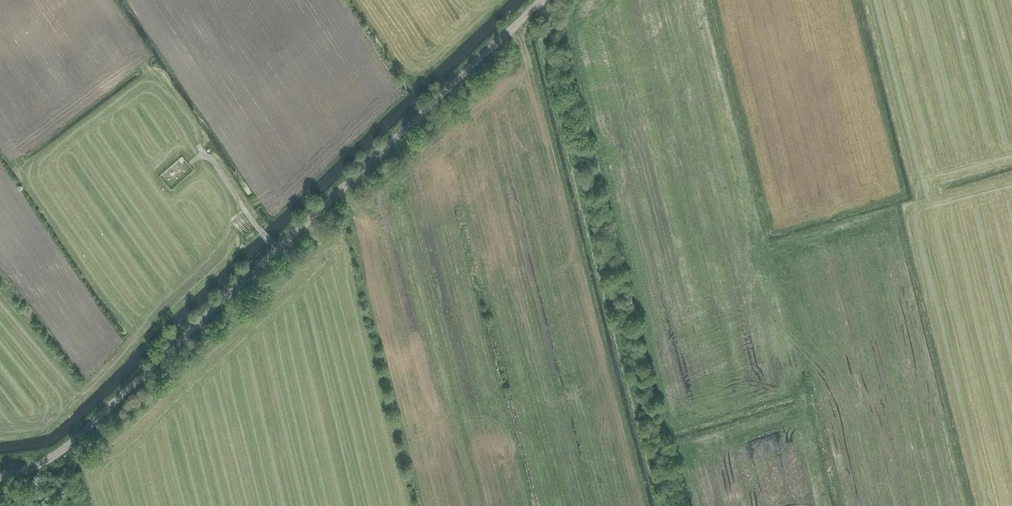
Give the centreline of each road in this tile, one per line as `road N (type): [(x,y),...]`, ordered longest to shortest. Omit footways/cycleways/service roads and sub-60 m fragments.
road 1 (unclassified): [(133,394),(546,0)]
road 2 (unclassified): [(133,394),(52,465),(0,483)]

